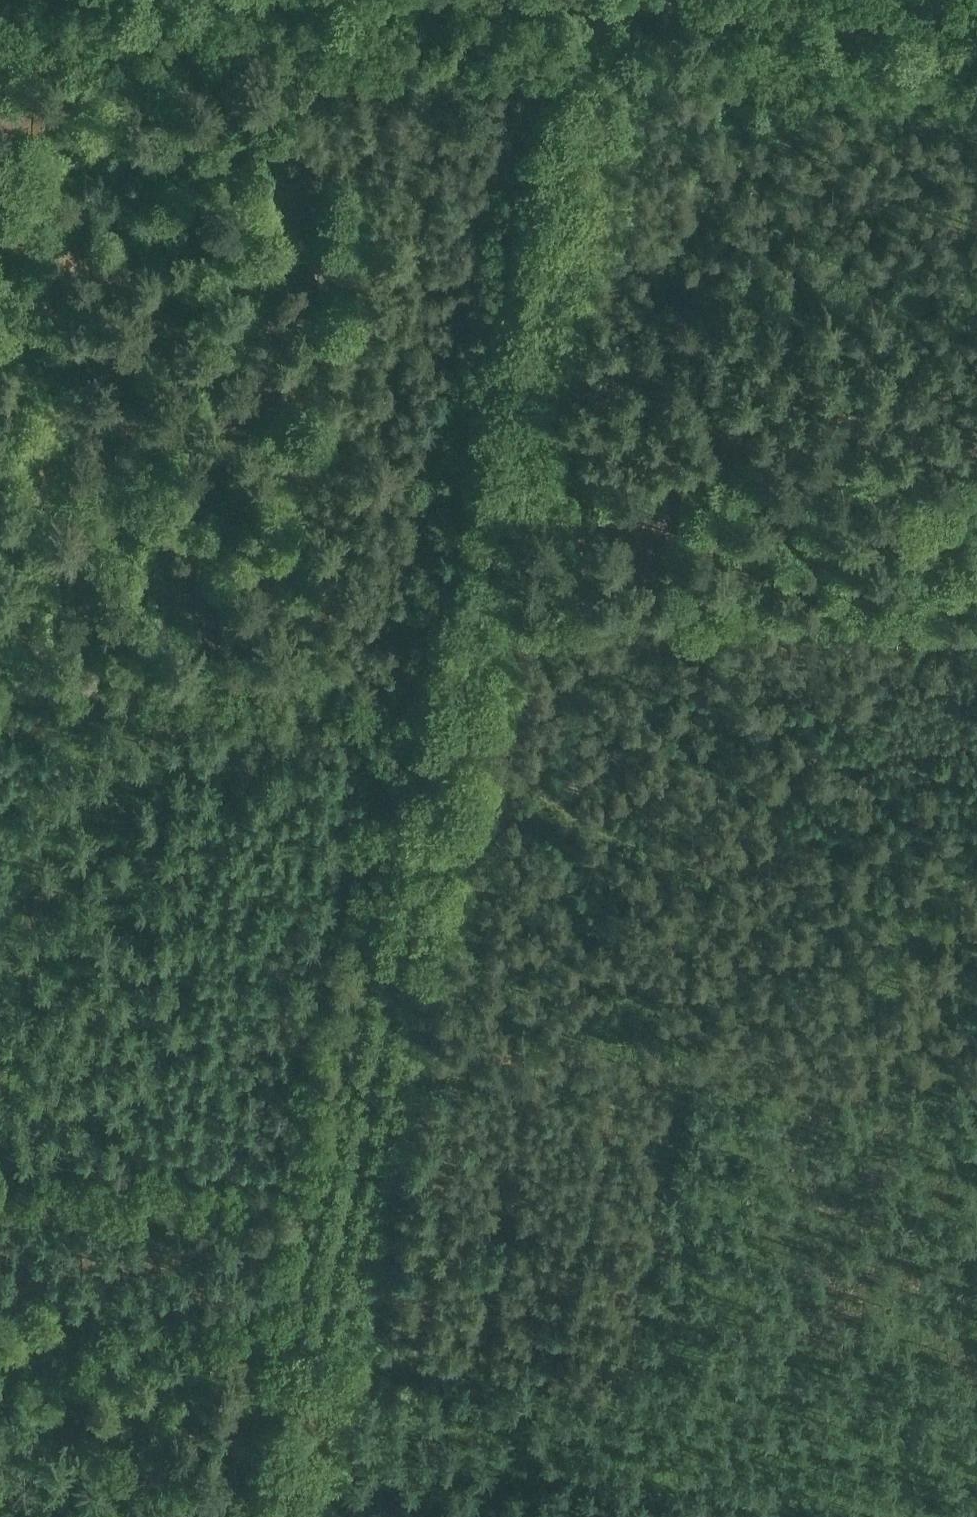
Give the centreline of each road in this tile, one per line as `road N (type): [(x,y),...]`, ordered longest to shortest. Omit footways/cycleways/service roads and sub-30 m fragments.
road 1 (track): [(276,1516),(602,0)]
road 2 (track): [(976,857),(914,878),(721,871),(651,850),(576,814),(445,709),(0,693)]
road 3 (track): [(976,20),(568,0)]
road 4 (track): [(0,241),(166,0)]

